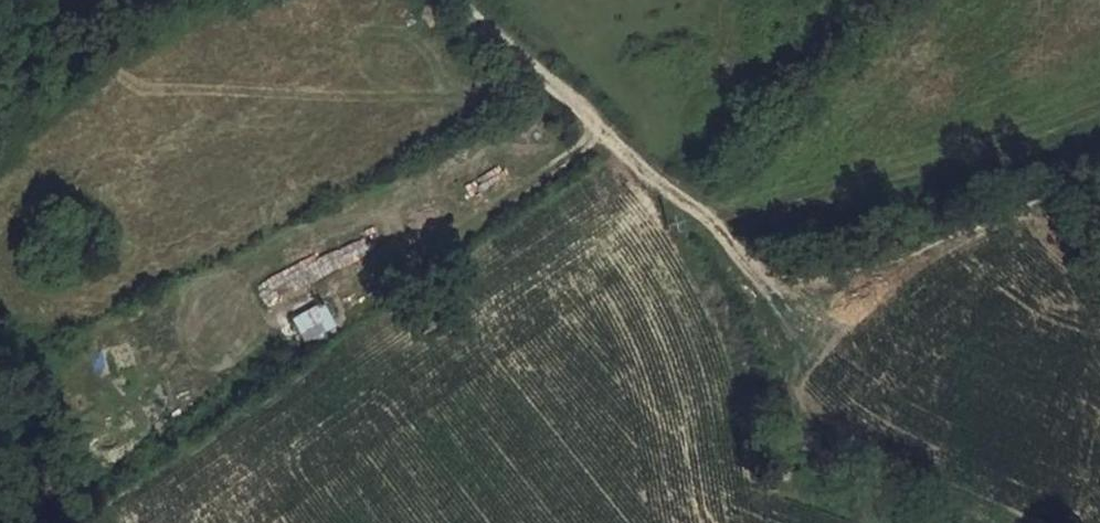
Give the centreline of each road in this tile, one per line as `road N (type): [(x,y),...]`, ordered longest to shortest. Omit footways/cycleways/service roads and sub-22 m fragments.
road 1 (track): [(0,307),(12,320),(57,316),(530,69)]
road 2 (track): [(808,294),(753,274),(708,220),(594,128),(459,0)]
road 3 (track): [(708,220),(926,172),(1099,101)]

